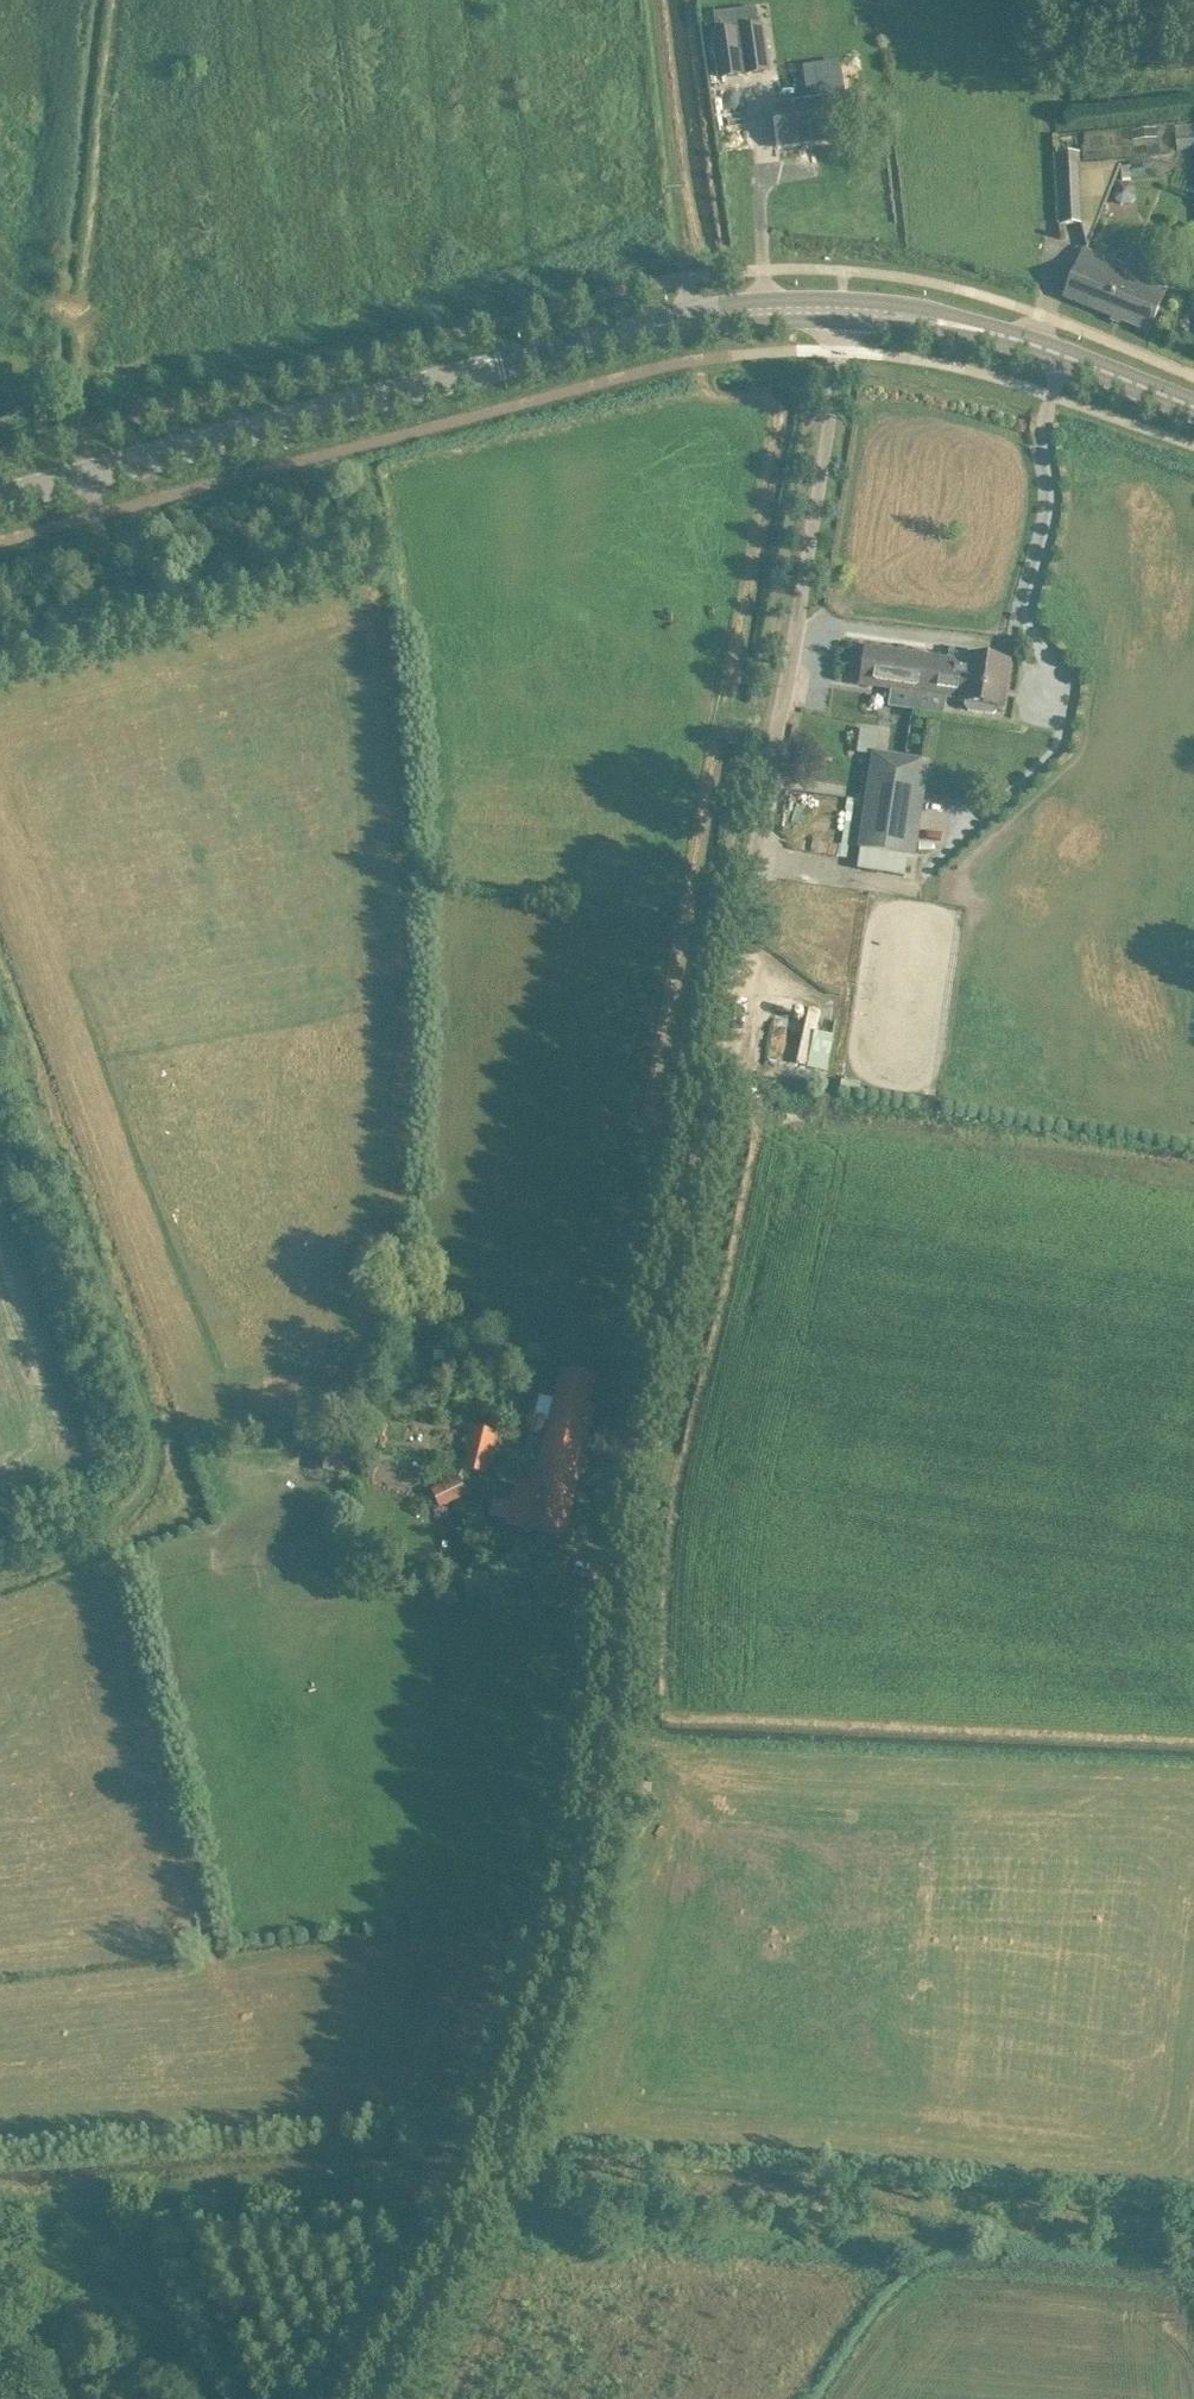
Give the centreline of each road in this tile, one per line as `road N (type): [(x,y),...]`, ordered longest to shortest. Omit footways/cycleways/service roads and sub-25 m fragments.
road 1 (unclassified): [(622,1531),(760,836),(838,320)]
road 2 (track): [(392,2398),(499,2193),(559,2020),(622,1531)]
road 3 (secondary): [(0,503),(690,317)]
road 4 (track): [(1193,2235),(1104,2241),(981,2221),(909,2240),(850,2240),(492,2207)]
road 5 (track): [(242,2398),(221,2338),(161,2225),(55,2265),(17,2270),(0,2258)]
road 6 (track): [(161,2225),(408,2221),(492,2207)]
road 7 (track): [(653,0),(690,317)]
road 8 (secondary): [(1193,406),(964,325)]
road 9 (secondary): [(839,299),(761,300),(690,317)]
road 10 (secondary): [(690,317),(714,325),(838,320)]
road 11 (secondary): [(964,325),(933,310),(839,299)]
road 12 (secondary): [(838,320),(964,325)]

